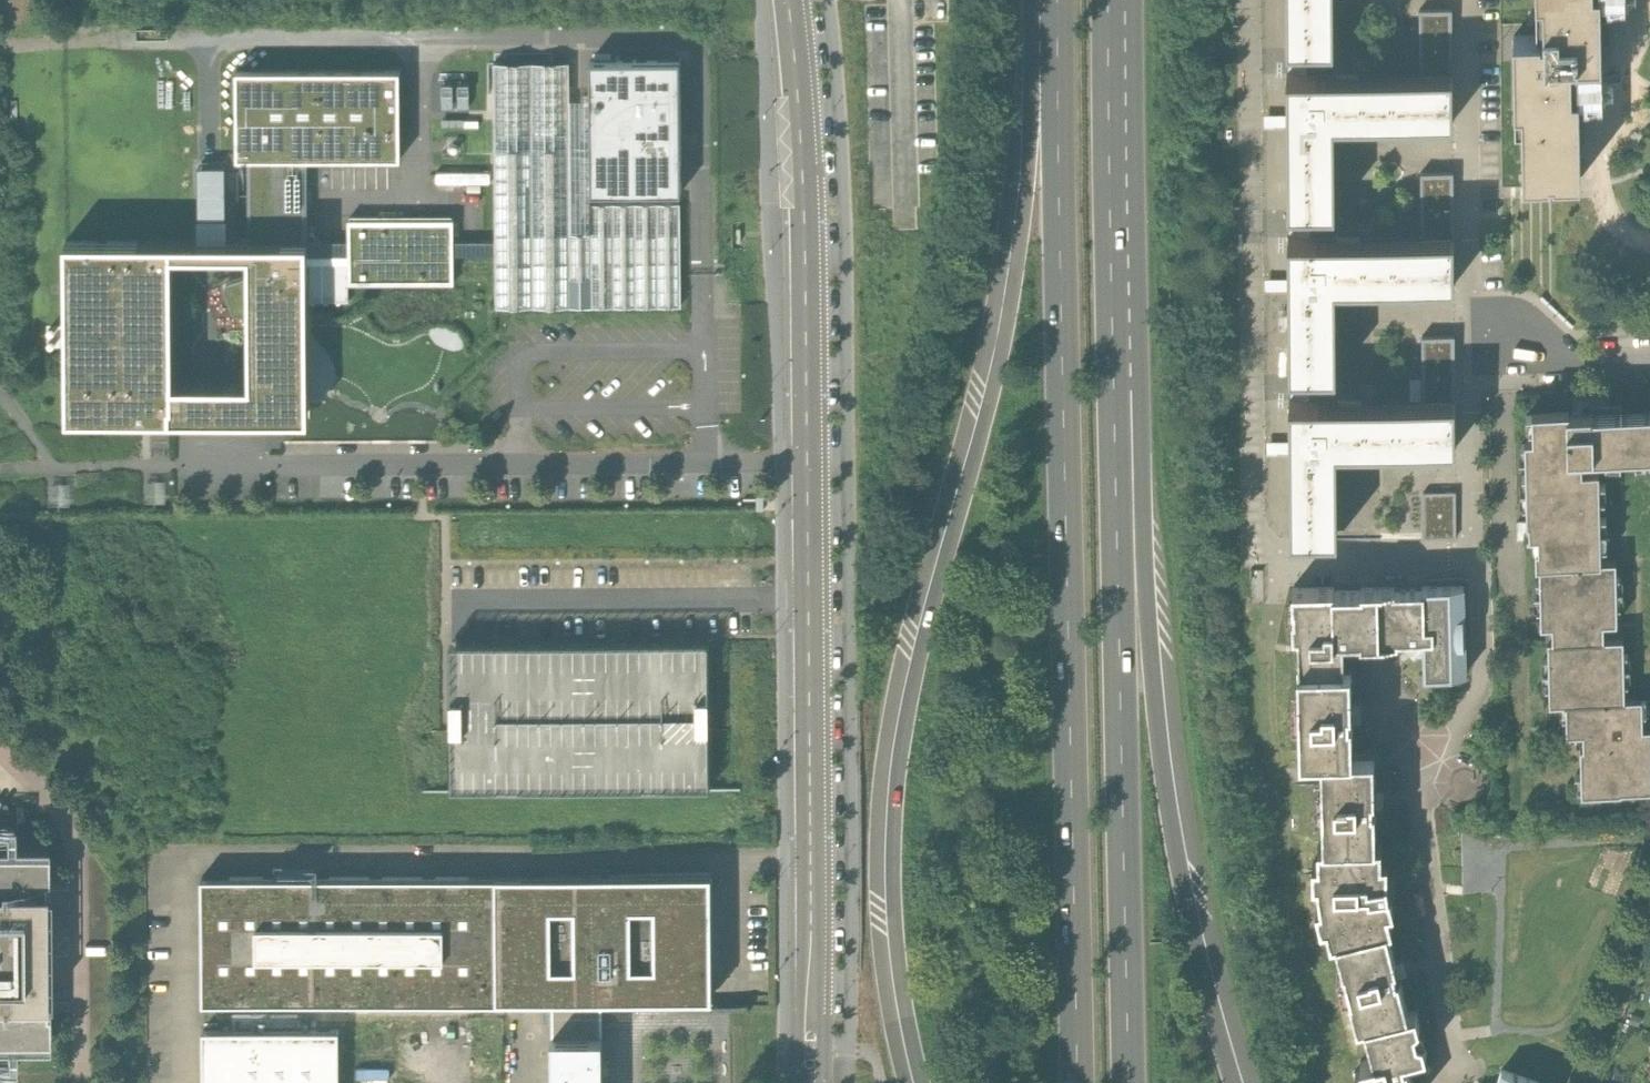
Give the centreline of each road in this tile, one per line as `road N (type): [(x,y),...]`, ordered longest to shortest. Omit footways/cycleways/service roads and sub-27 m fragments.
road 1 (trunk): [(1046,0),(999,351),(895,783),(889,888),(917,1082)]
road 2 (trunk): [(1053,0),(1078,1082)]
road 3 (tertiary): [(787,0),(802,174),(810,910)]
road 4 (trunk): [(1238,1082),(1168,793),(1110,251)]
road 5 (trunk): [(1127,1082),(1110,251)]
road 6 (trunk): [(1110,251),(1112,0)]
road 7 (tertiary): [(810,910),(796,1082)]
road 8 (tertiary): [(821,1082),(810,910)]
road 9 (residential): [(1649,361),(1536,354),(1499,334)]

